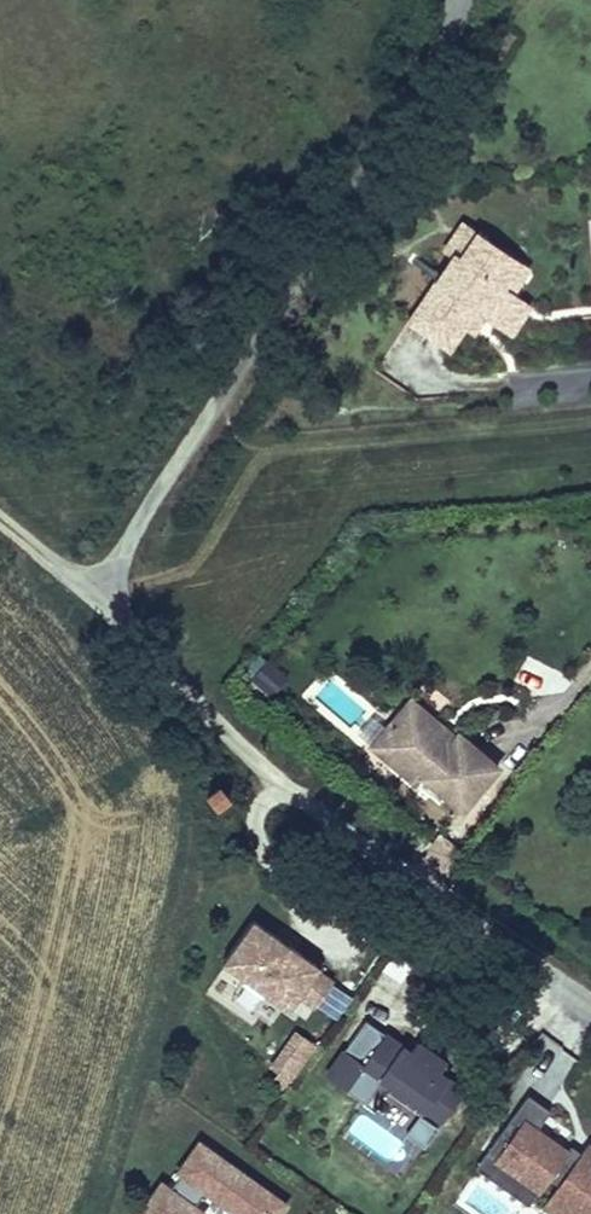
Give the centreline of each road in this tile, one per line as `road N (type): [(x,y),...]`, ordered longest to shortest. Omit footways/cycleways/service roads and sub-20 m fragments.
road 1 (residential): [(590,1005),(333,832),(115,609),(114,573),(202,426),(458,45),(473,0)]
road 2 (track): [(0,520),(115,609)]

